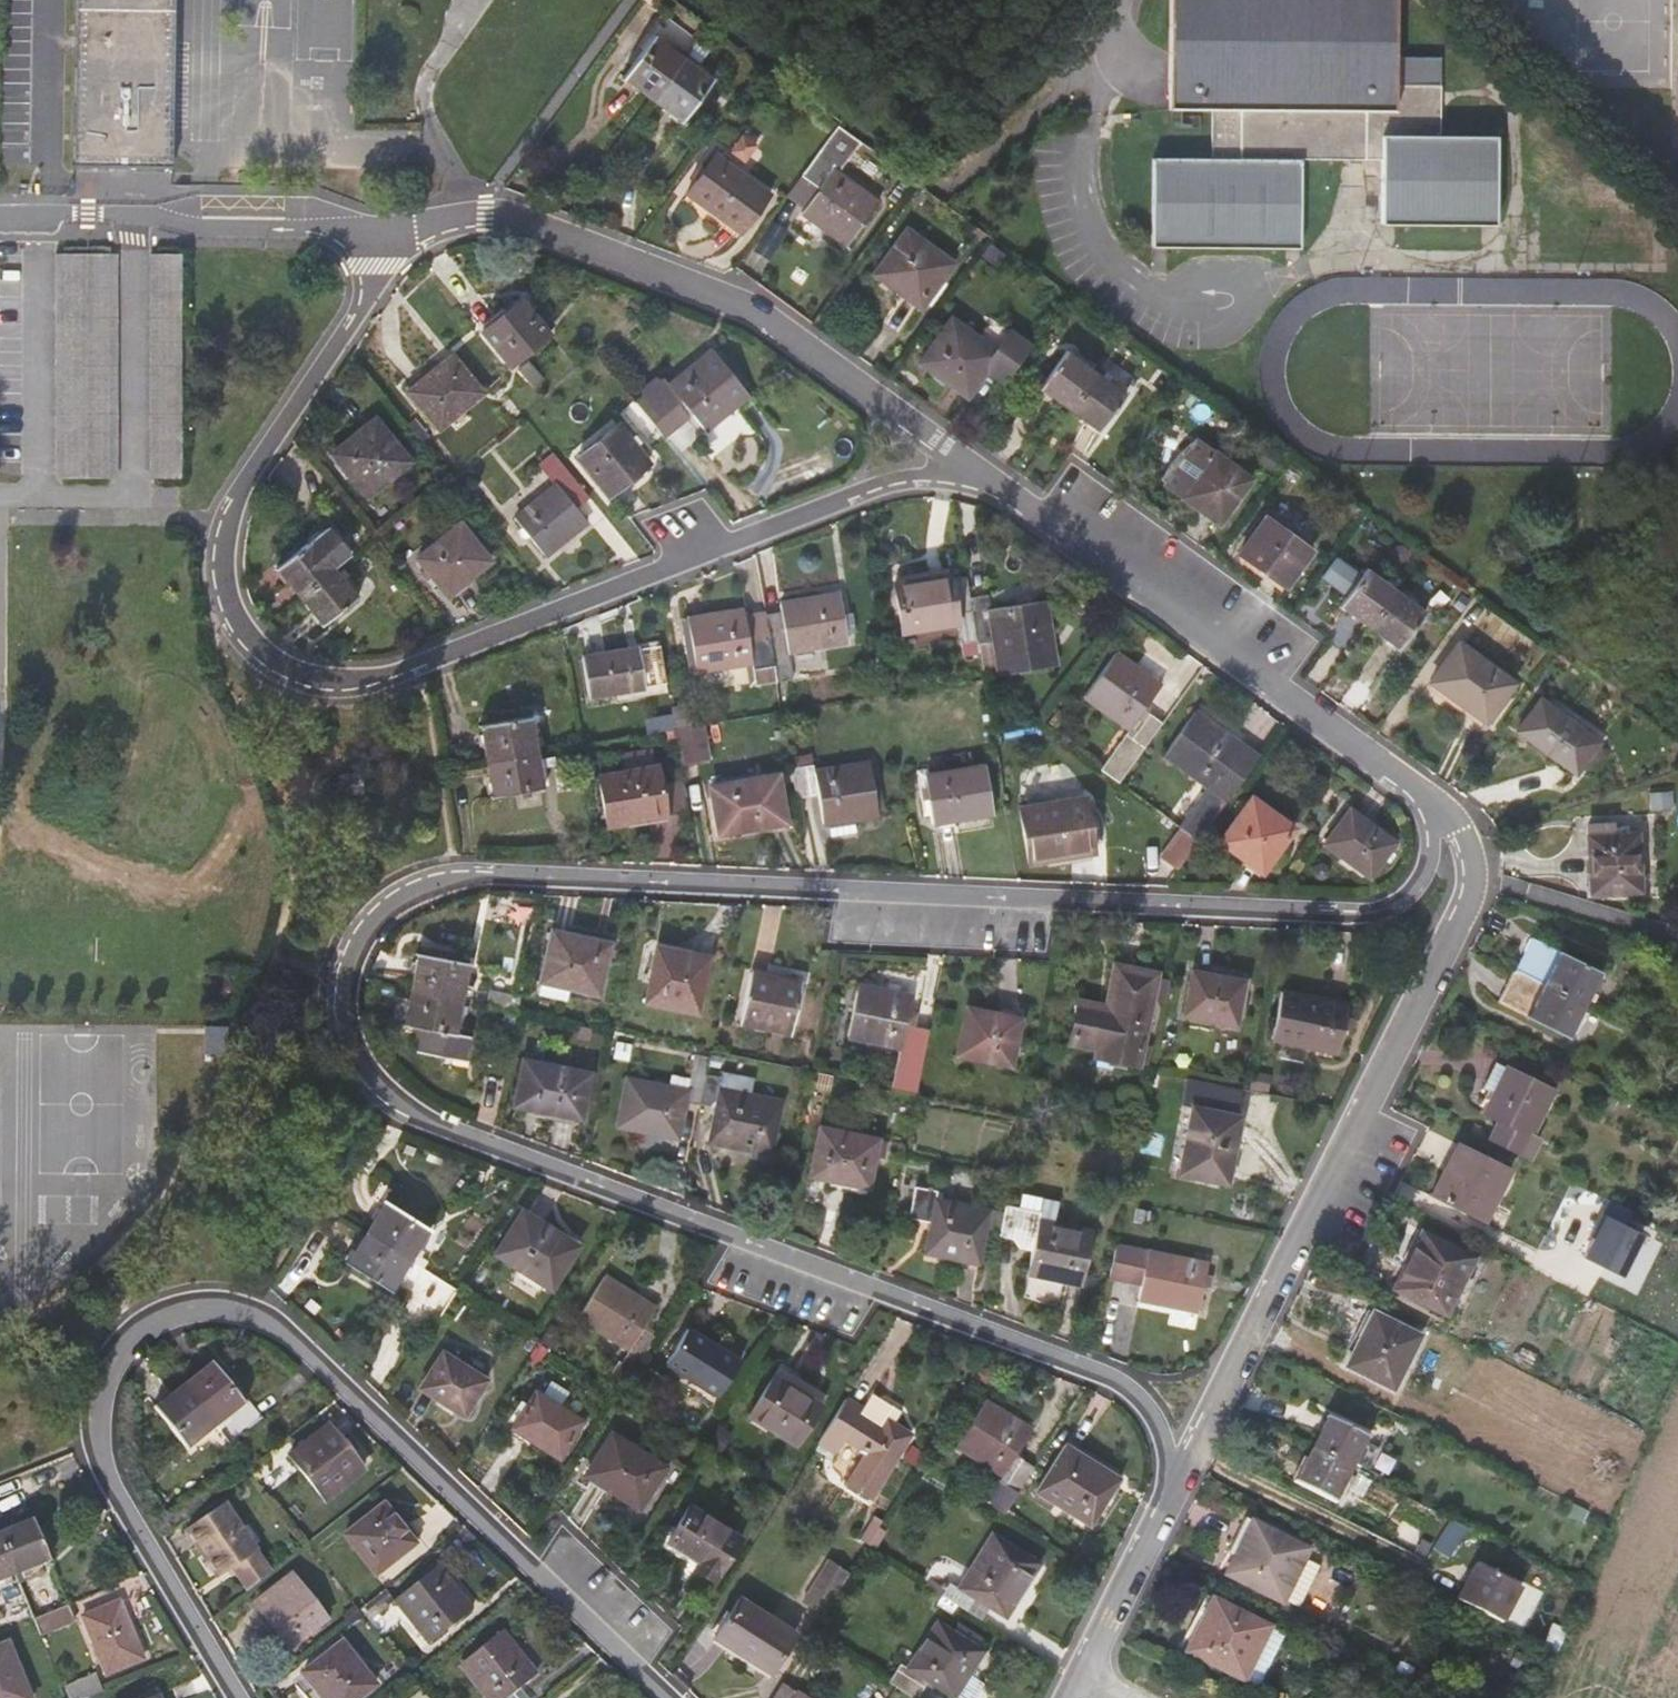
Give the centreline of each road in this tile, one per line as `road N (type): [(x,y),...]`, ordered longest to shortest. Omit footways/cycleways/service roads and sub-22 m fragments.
road 1 (residential): [(1173,1486),(1151,1410),(1117,1381),(407,1109),(368,1067),(346,1021),(348,954),(405,891),(466,870),(1361,913),(1387,907),(1419,882),(1436,806)]
road 2 (residential): [(986,478),(878,485),(381,679),(299,678),(260,656),(236,620),(224,578),(227,537),(252,469),(373,293),(375,225)]
road 3 (residential): [(238,1697),(109,1482),(93,1439),(99,1391),(124,1347),(155,1321),(196,1308),(244,1313),(288,1332),(669,1697)]
road 4 (residential): [(1173,1486),(1464,911),(1468,847),(1436,806)]
road 5 (residential): [(986,478),(755,309),(524,221),(375,225)]
road 6 (residential): [(1436,806),(986,478)]
road 7 (residential): [(375,225),(0,221)]
road 8 (residential): [(1070,1697),(1173,1486)]
road 9 (residential): [(131,495),(0,493)]

